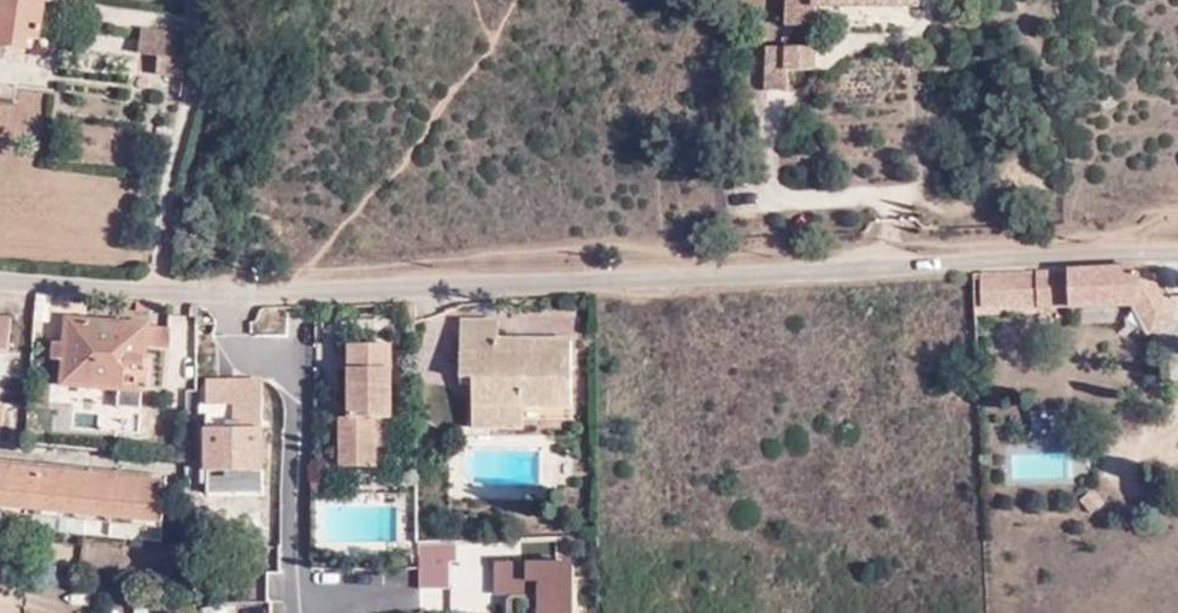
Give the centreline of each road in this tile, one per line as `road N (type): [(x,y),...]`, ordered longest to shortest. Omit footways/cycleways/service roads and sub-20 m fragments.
road 1 (unclassified): [(0,277),(219,290),(1177,251)]

